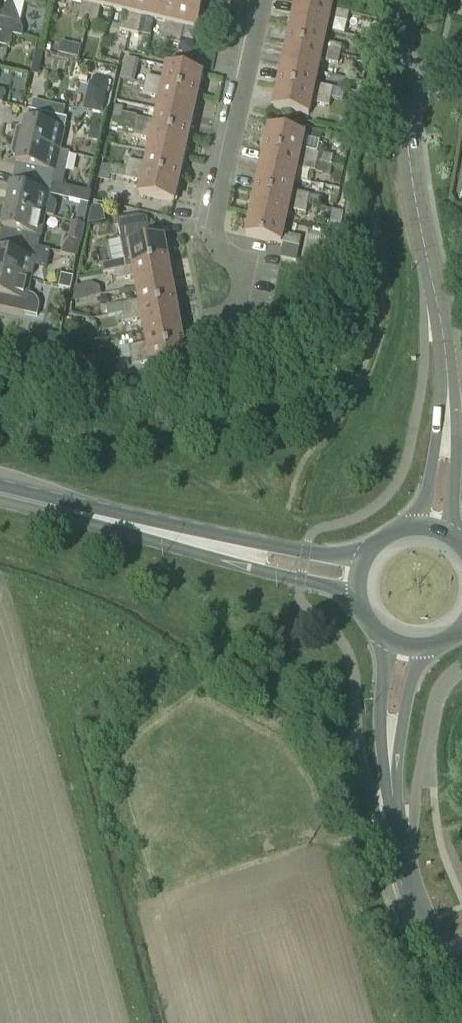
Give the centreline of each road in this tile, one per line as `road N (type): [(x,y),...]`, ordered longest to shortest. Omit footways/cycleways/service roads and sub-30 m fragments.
road 1 (unclassified): [(430,531),(445,459),(449,367),(405,81)]
road 2 (residential): [(261,0),(212,232),(224,254),(246,260),(231,322),(204,327)]
road 3 (primary): [(361,579),(0,495)]
road 4 (unclassified): [(461,984),(422,918),(400,854),(393,712),(406,646)]

